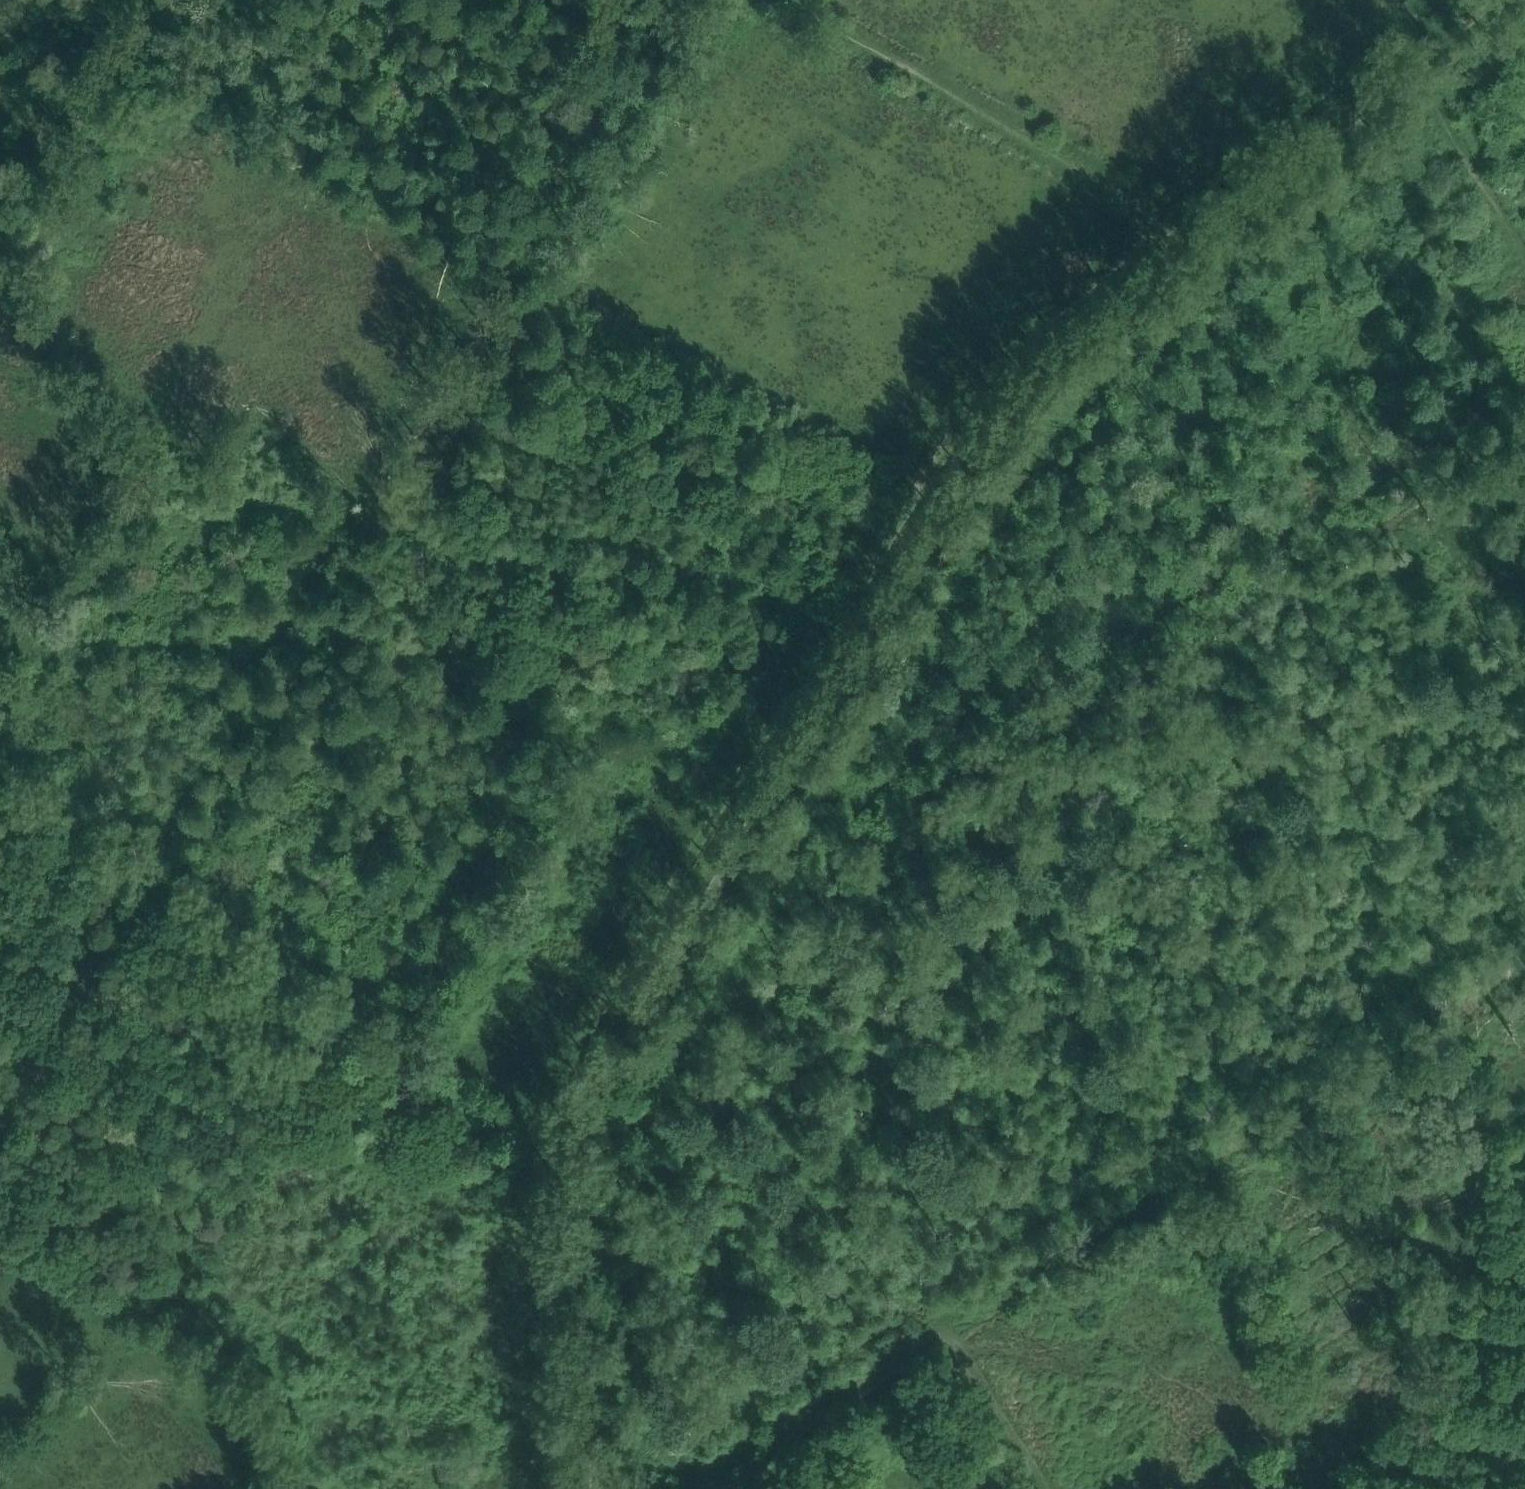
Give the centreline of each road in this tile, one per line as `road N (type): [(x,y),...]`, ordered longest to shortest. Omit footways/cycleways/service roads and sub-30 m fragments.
road 1 (track): [(600,1488),(586,1165),(609,1058),(862,671),(1013,406),(1193,245)]
road 2 (track): [(1193,245),(1477,0)]

